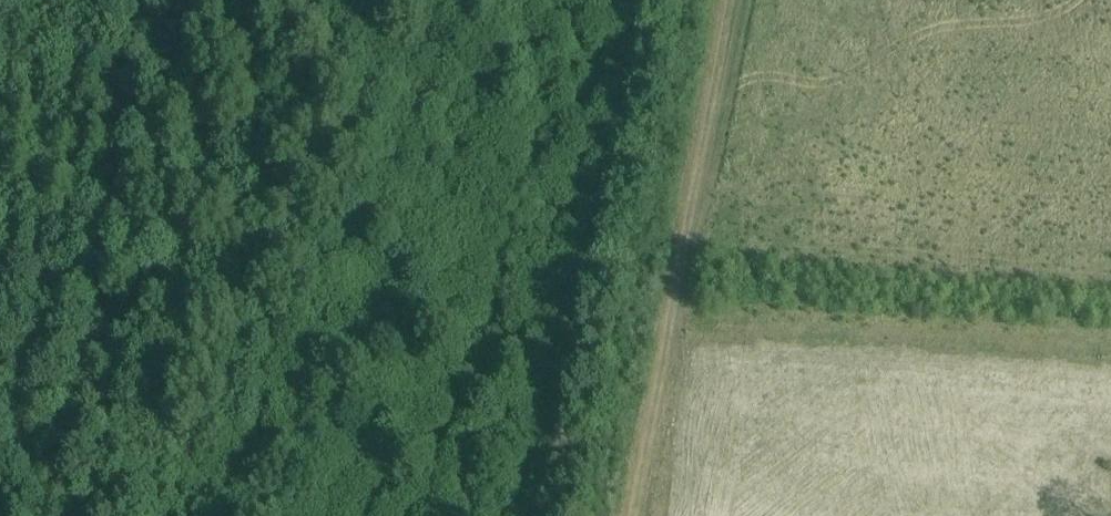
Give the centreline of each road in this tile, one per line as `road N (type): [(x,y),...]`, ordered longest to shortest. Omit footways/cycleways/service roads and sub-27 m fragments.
road 1 (track): [(551,0),(527,134),(509,183),(496,309),(427,436),(386,474),(399,515)]
road 2 (track): [(628,515),(723,0)]

